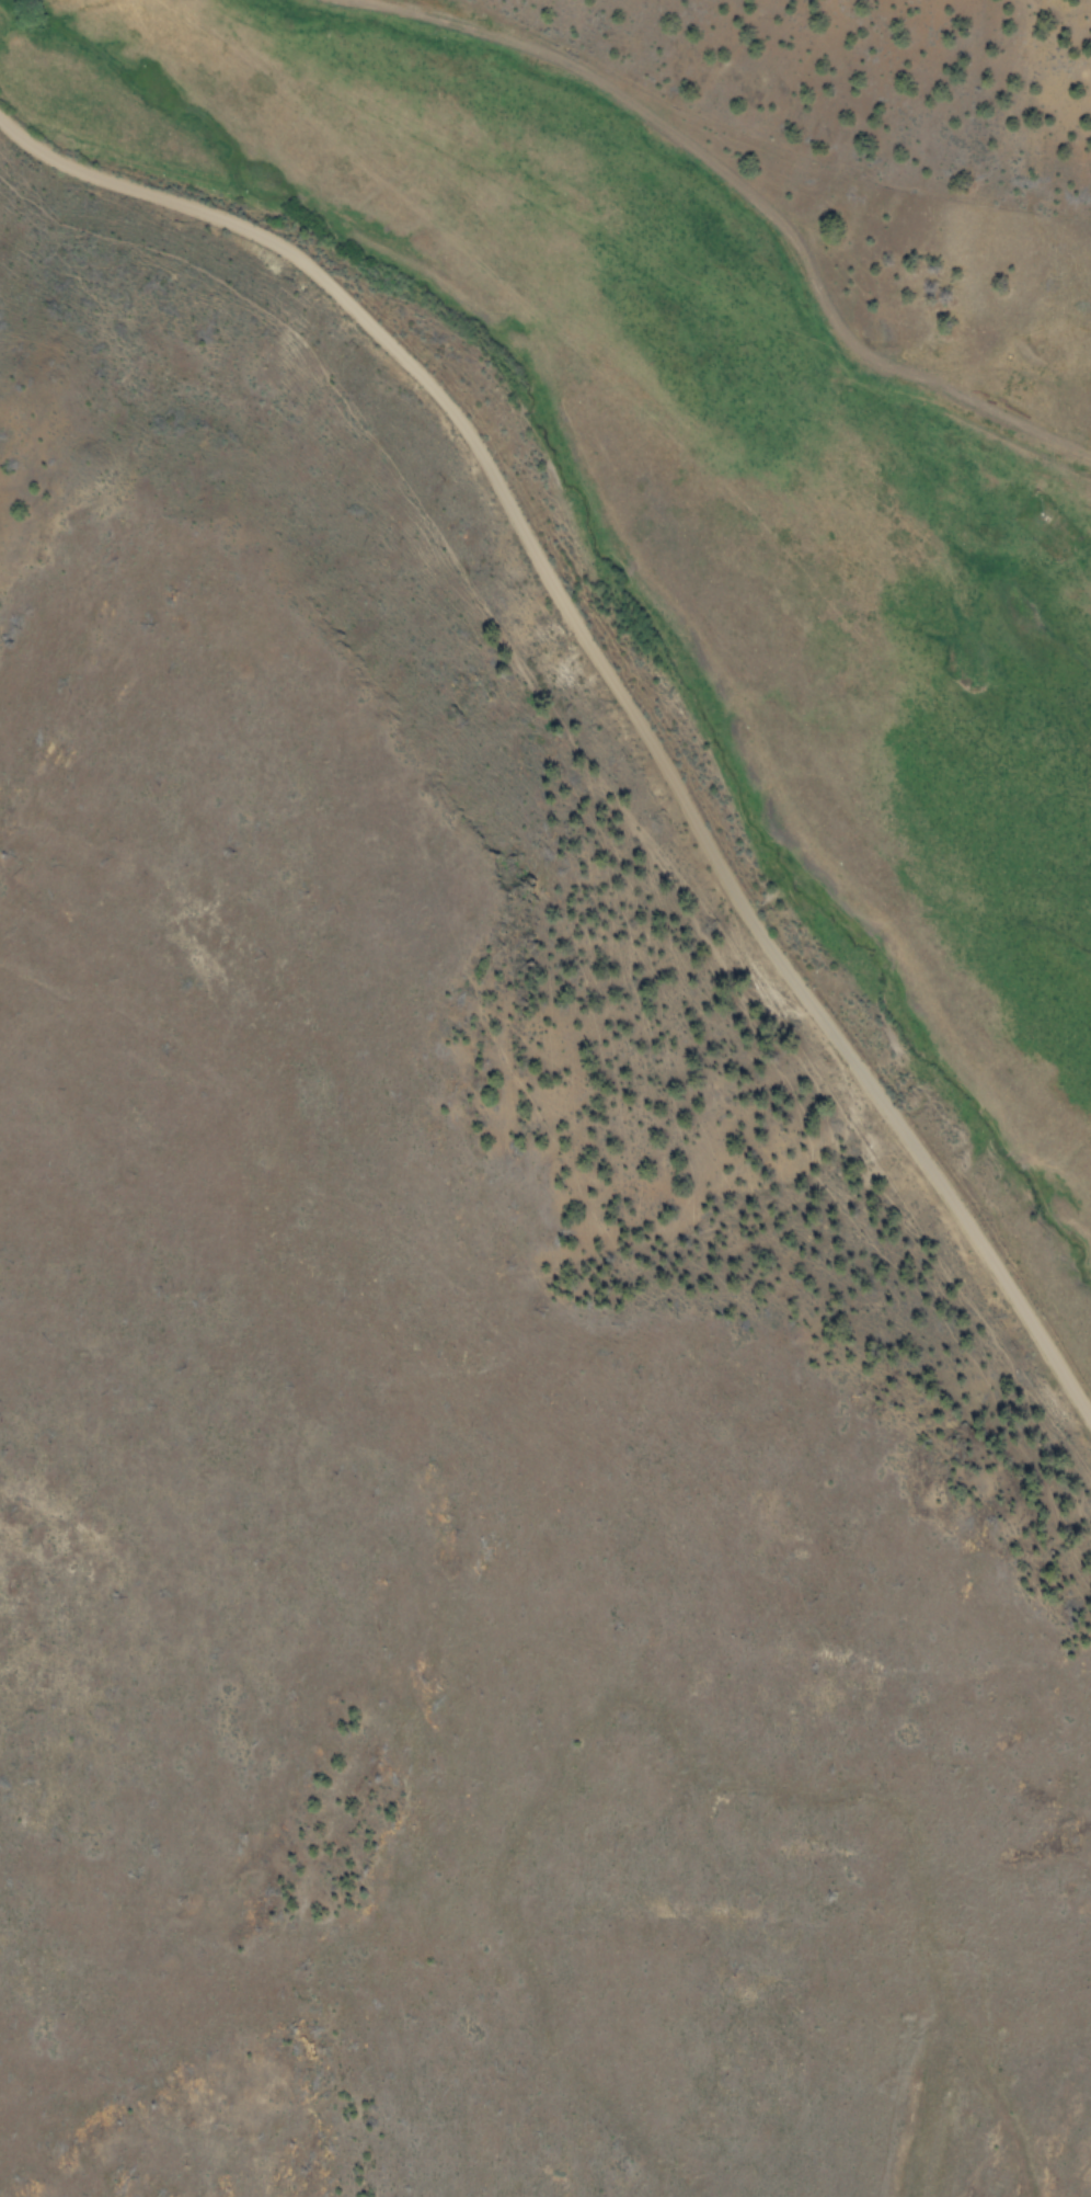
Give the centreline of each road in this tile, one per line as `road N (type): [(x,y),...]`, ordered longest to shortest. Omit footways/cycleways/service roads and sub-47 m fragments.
road 1 (residential): [(1090,1371),(586,591),(481,387),(102,183),(0,86)]
road 2 (residential): [(434,0),(756,144),(853,242),(939,380),(1090,447)]

